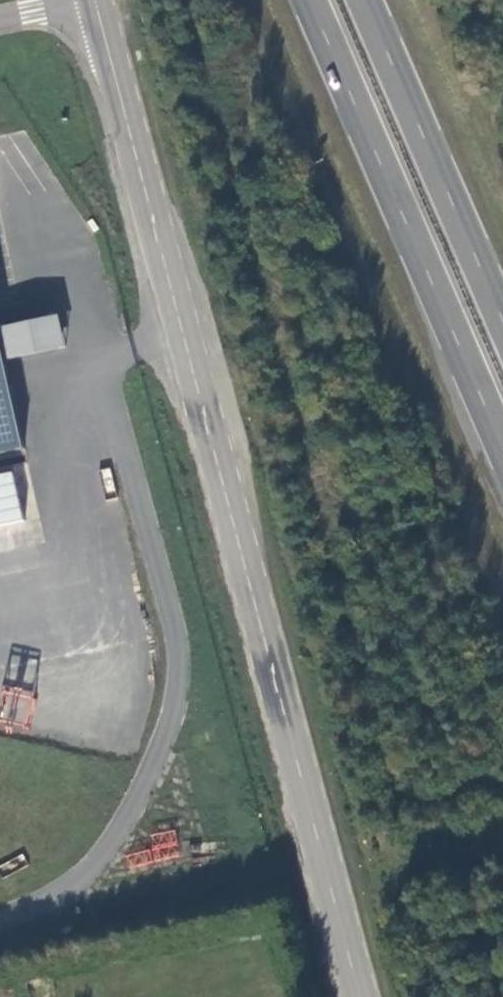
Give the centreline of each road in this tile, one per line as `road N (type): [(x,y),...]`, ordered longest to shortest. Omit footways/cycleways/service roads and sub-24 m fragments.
road 1 (tertiary): [(96,0),(359,996)]
road 2 (trunk): [(317,0),(502,445)]
road 3 (trunk): [(502,307),(375,0)]

